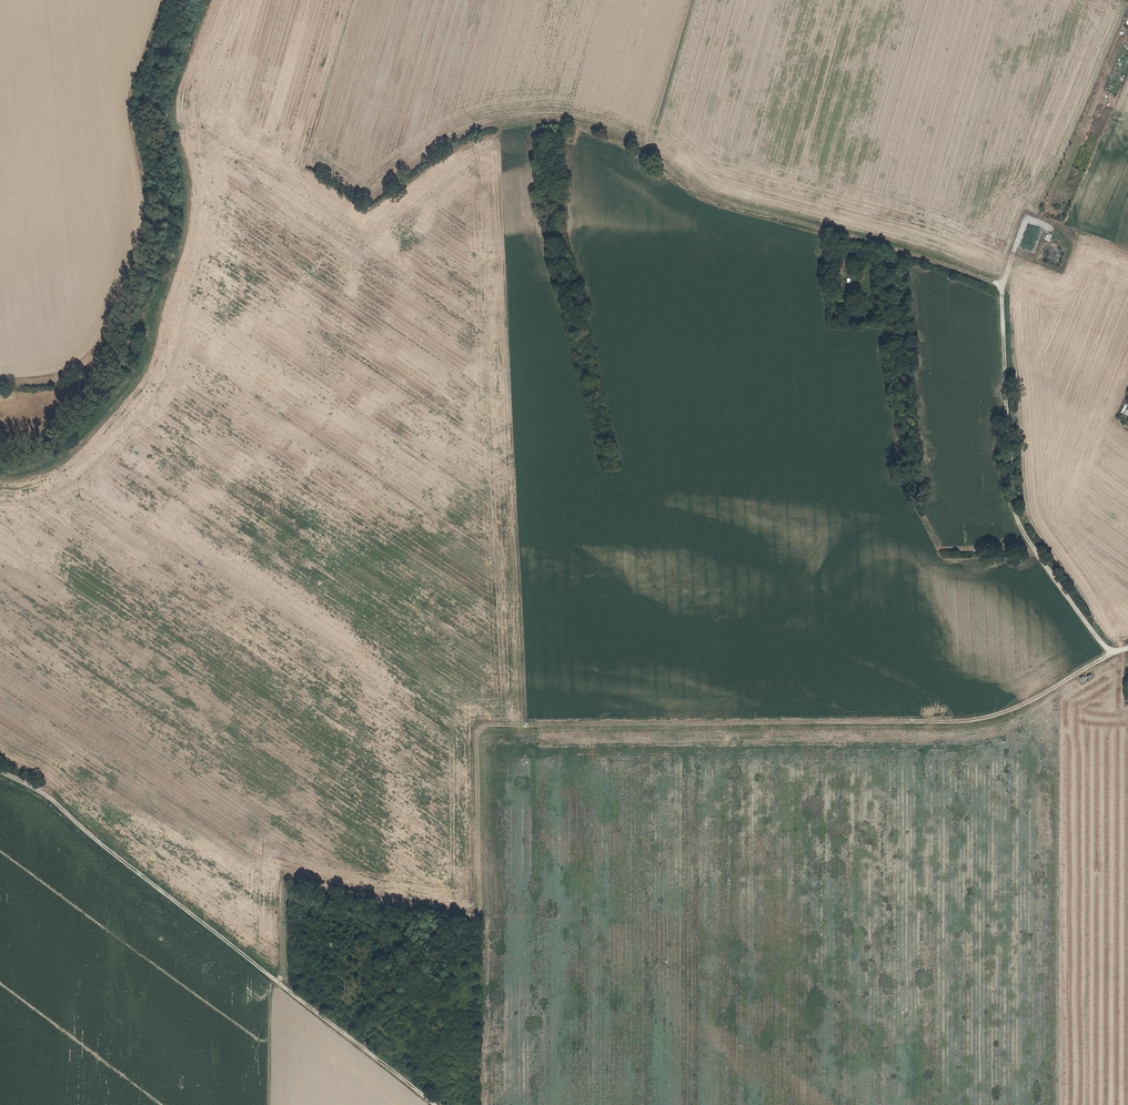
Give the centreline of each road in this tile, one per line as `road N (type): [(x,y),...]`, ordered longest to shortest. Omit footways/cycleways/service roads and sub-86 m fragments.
road 1 (track): [(376,194),(481,129),(544,117),(576,121),(640,150),(708,197),(994,286),(1003,309),(1017,520),(1112,653)]
road 2 (track): [(527,722),(974,720),(1127,649)]
road 3 (track): [(0,771),(34,787),(435,1104)]

